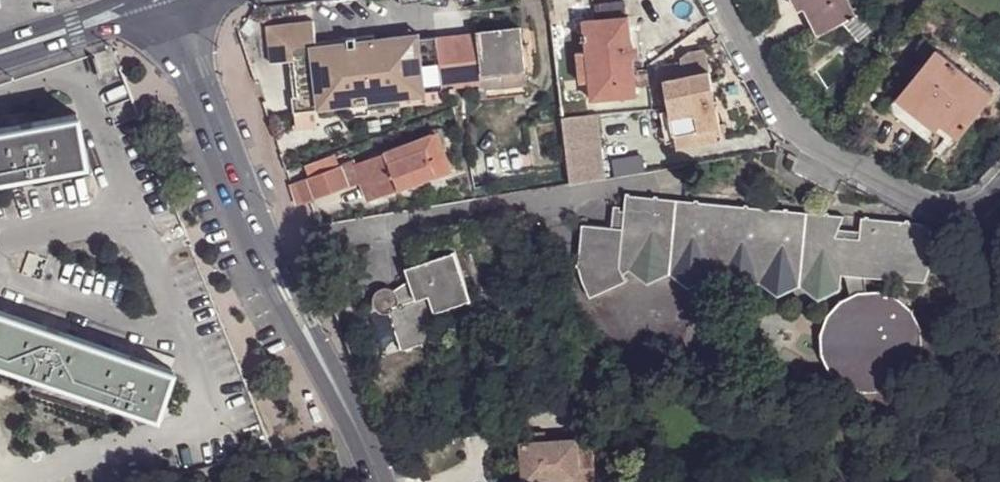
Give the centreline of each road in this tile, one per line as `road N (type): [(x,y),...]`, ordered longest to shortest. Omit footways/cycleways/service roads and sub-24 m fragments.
road 1 (residential): [(164,0),(273,278),(374,481)]
road 2 (residential): [(724,0),(798,135),(936,213),(969,212),(999,185)]
road 3 (residential): [(160,0),(0,55)]

